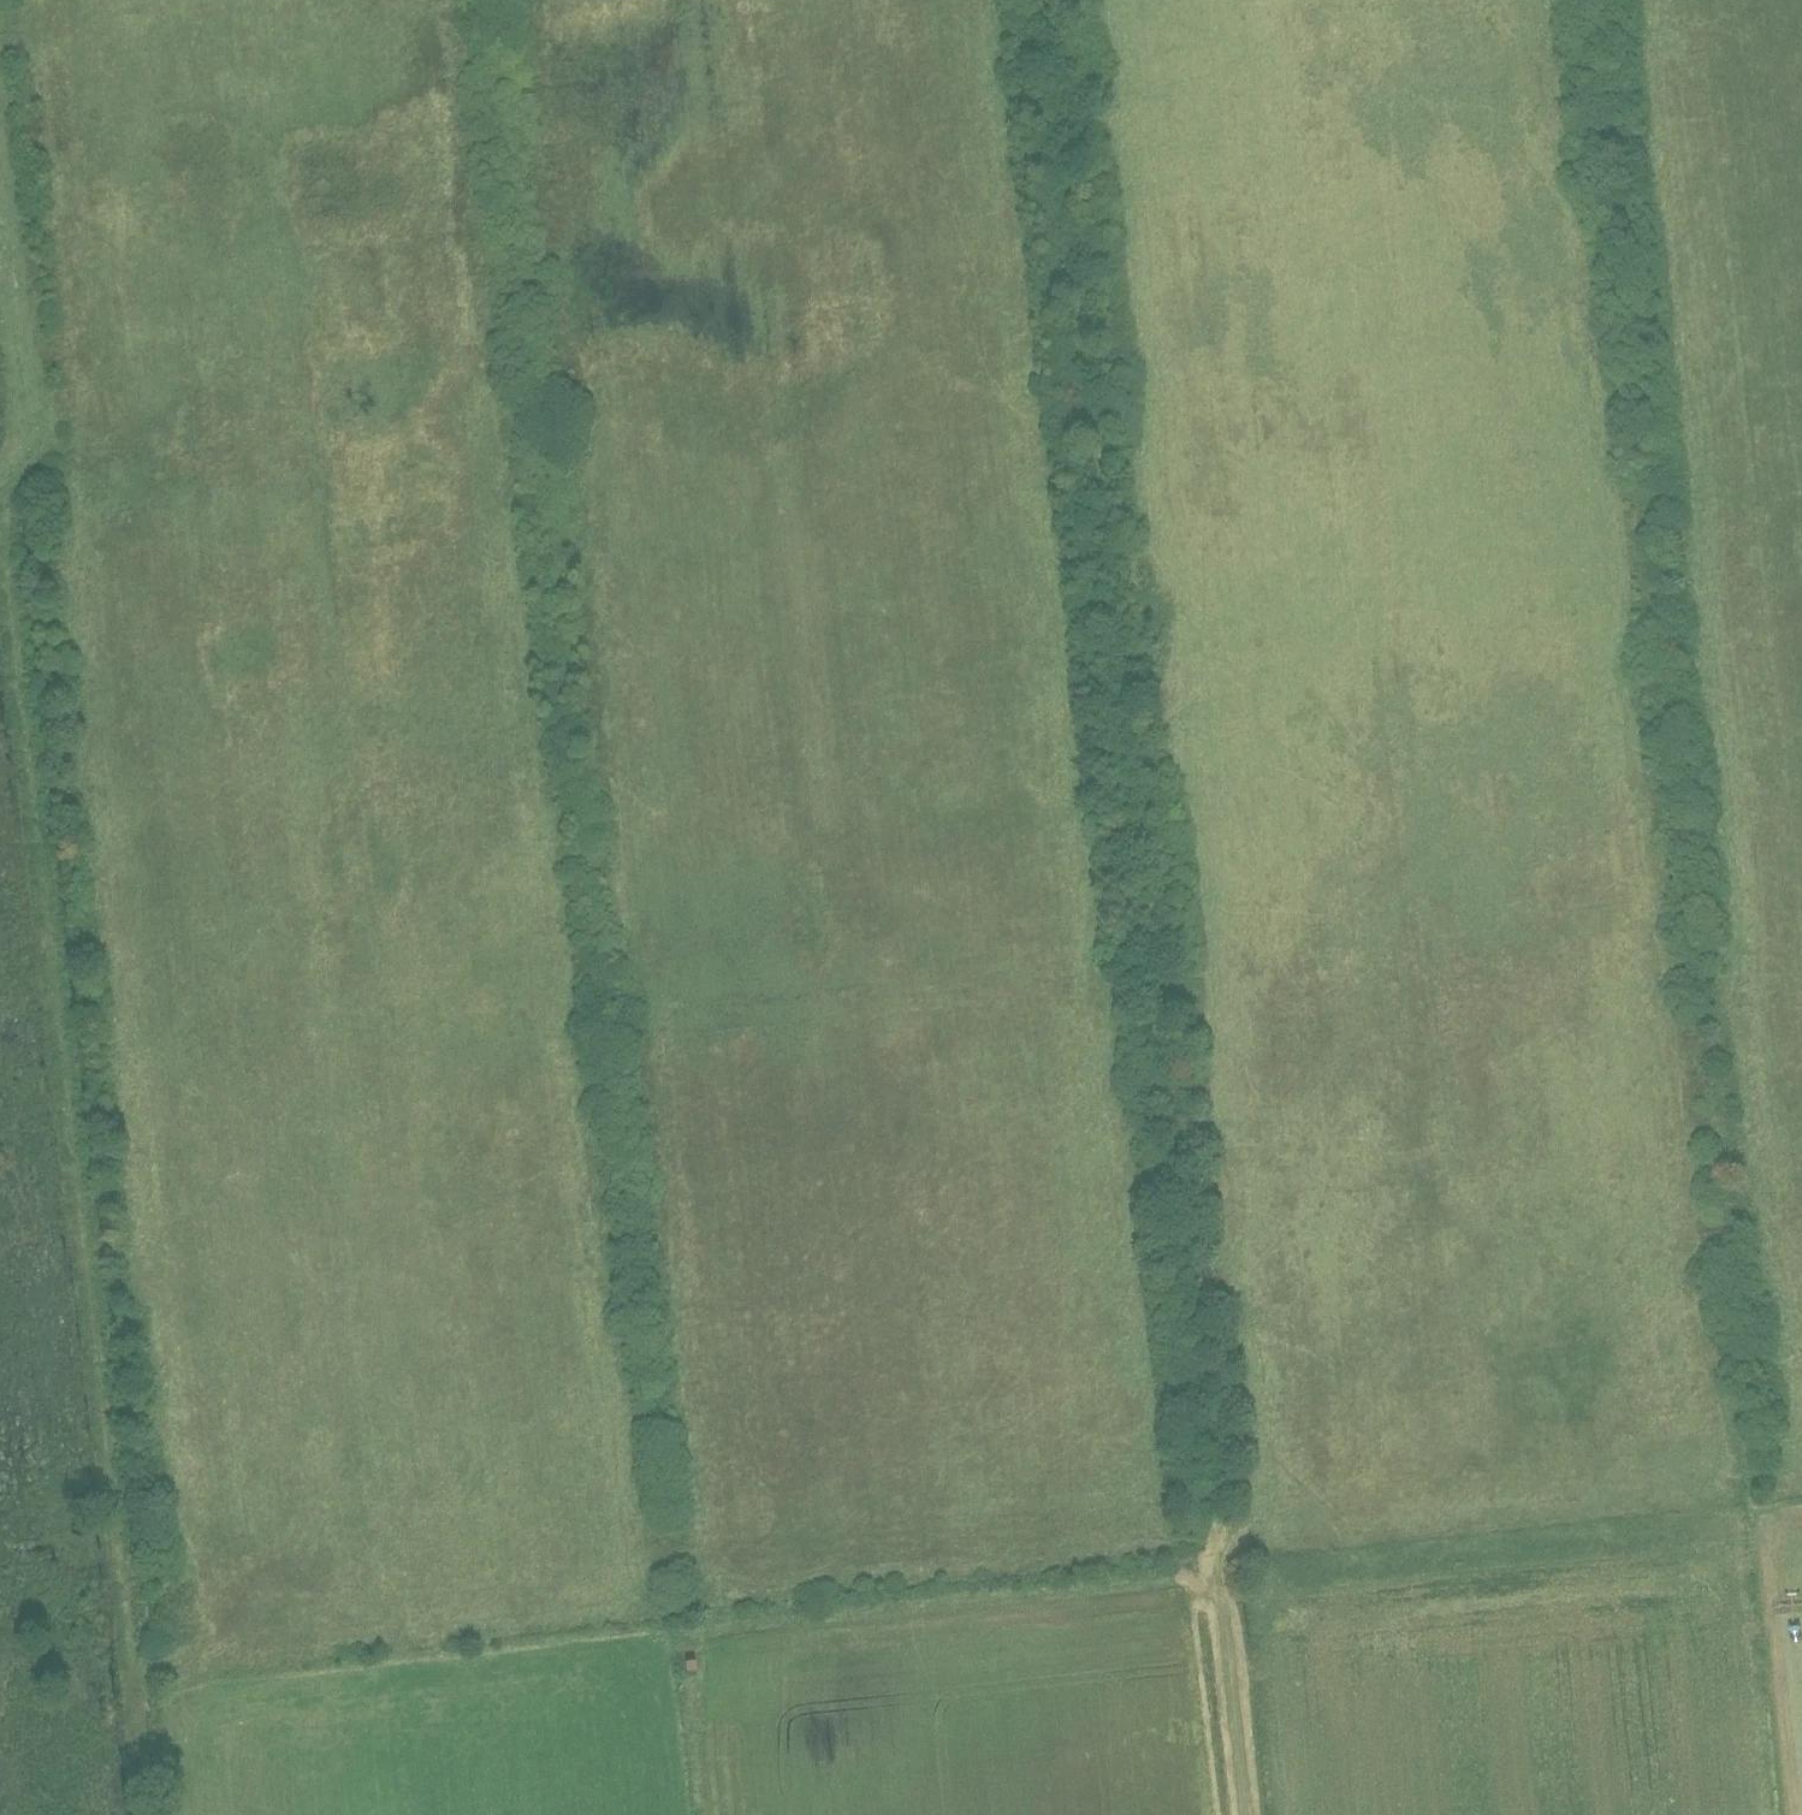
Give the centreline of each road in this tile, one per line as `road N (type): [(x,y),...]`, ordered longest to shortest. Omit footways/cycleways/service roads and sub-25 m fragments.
road 1 (track): [(161,1814),(0,378)]

